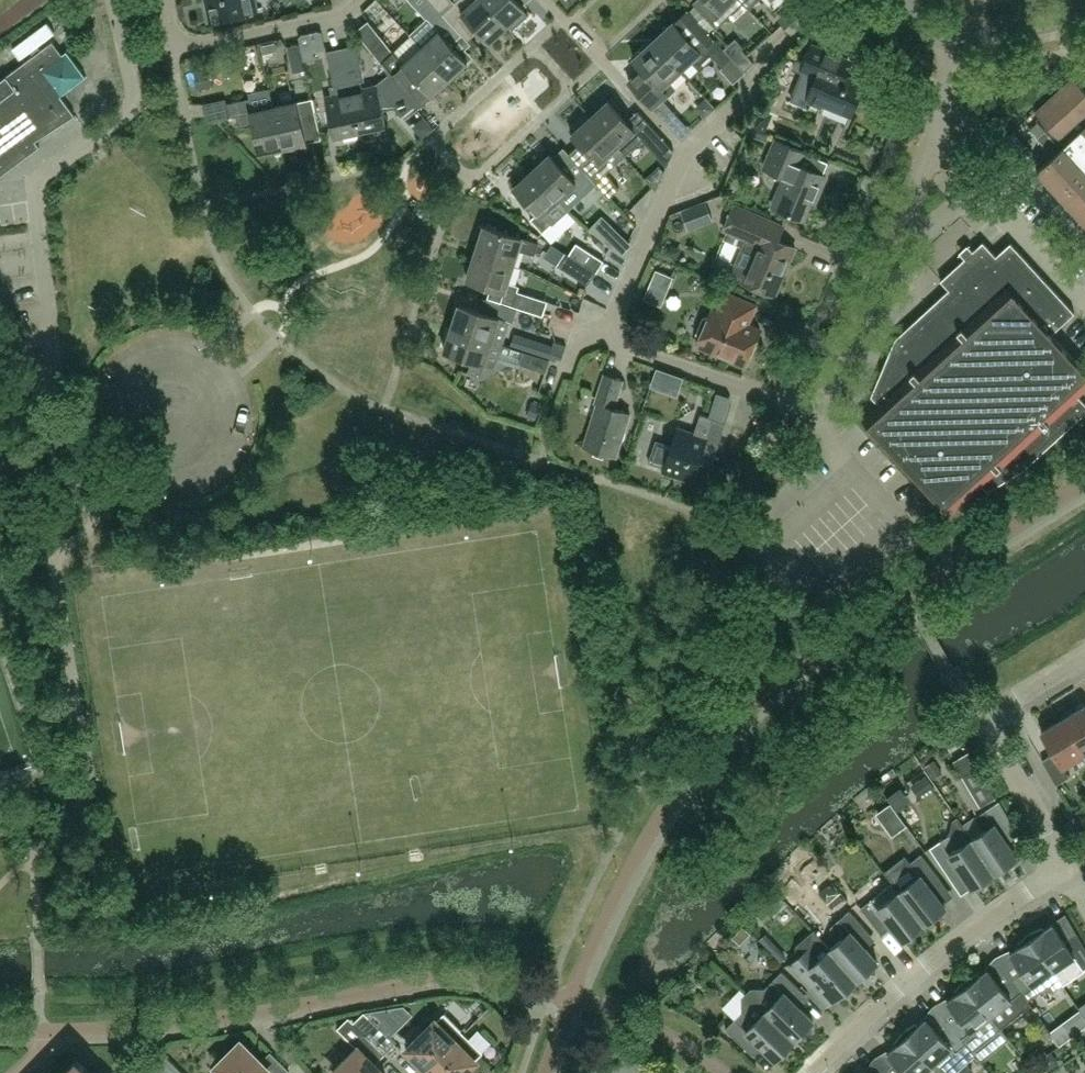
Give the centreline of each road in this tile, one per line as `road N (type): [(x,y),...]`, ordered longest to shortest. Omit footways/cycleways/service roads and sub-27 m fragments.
road 1 (residential): [(608,339),(786,401),(818,400),(935,145),(953,36)]
road 2 (residential): [(608,339),(685,153),(753,92),(772,56),(790,41)]
road 3 (residential): [(813,1072),(887,999),(1067,867)]
road 4 (residential): [(1067,867),(985,720),(1084,659)]
road 5 (residential): [(359,0),(346,12),(176,51),(165,0)]
road 6 (tertiary): [(1084,11),(953,36)]

